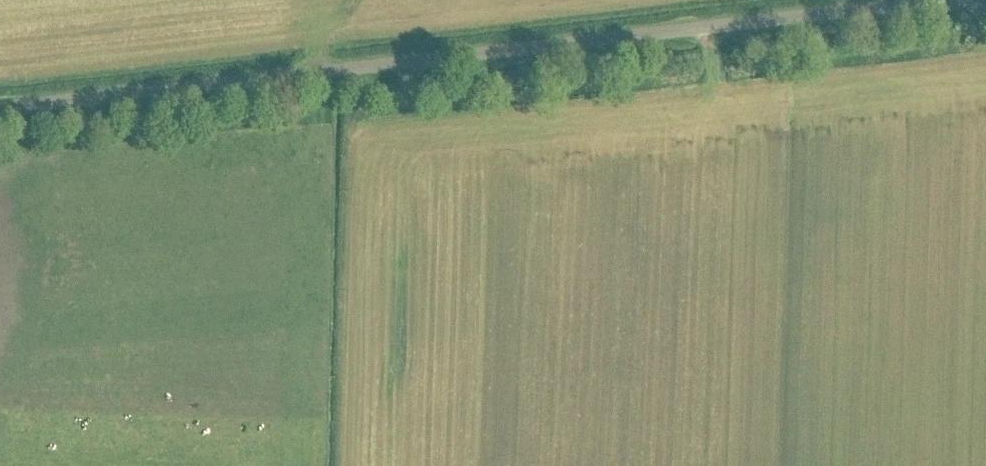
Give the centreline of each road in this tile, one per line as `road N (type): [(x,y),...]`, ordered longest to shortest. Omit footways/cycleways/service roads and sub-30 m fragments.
road 1 (unclassified): [(0,104),(916,0)]

